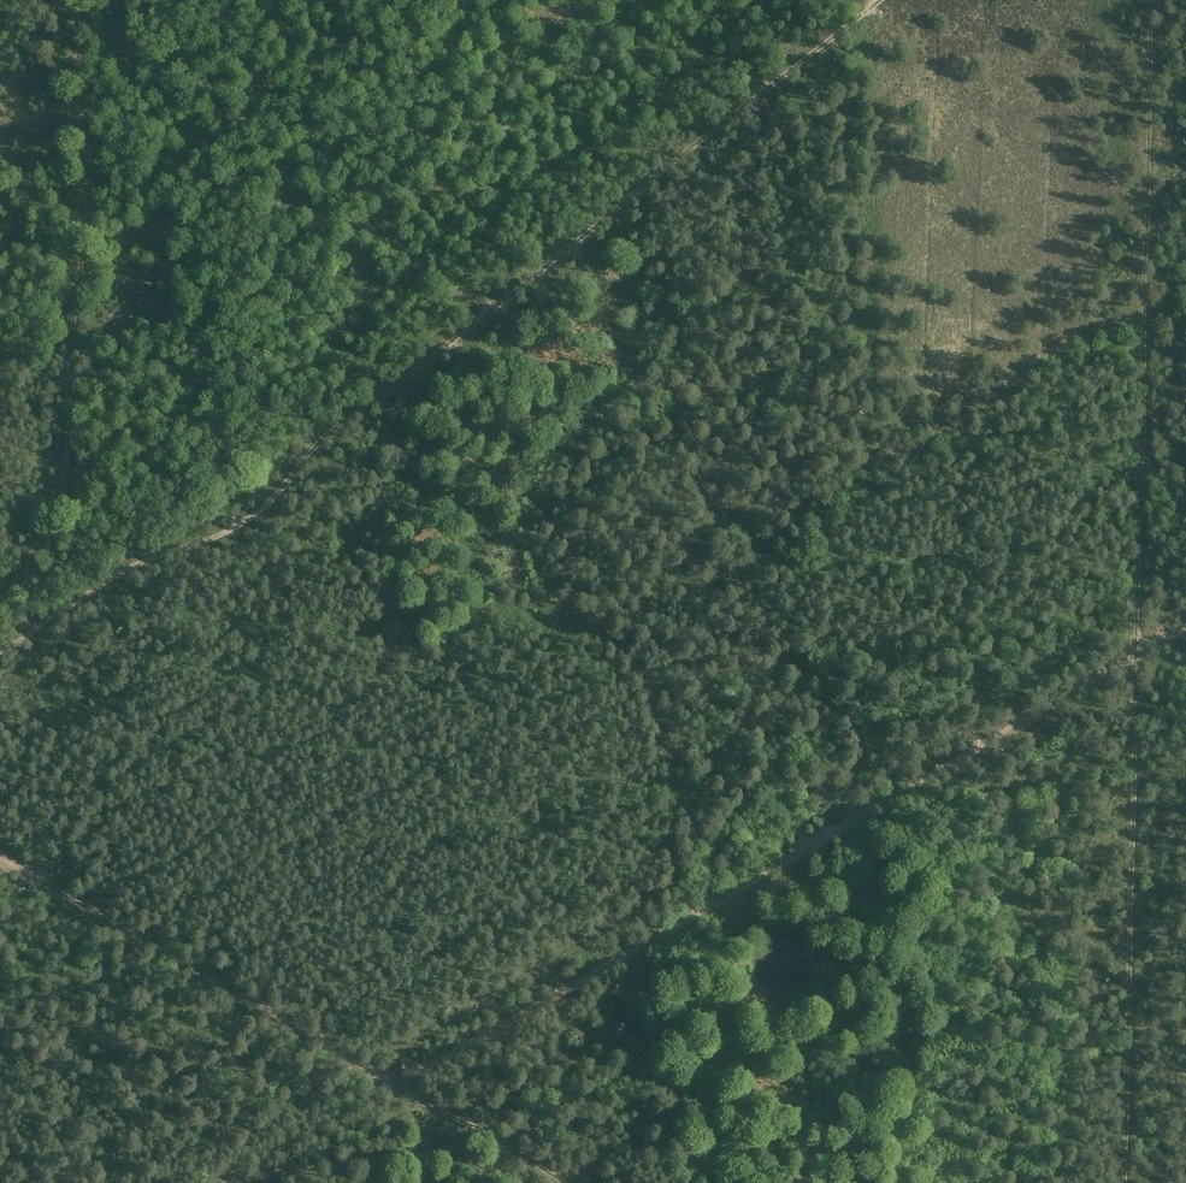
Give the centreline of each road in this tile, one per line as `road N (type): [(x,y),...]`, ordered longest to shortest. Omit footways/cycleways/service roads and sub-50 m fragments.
road 1 (track): [(1151,0),(1125,1182)]
road 2 (track): [(878,0),(201,546),(107,582),(0,656)]
road 3 (track): [(397,1086),(1185,625)]
road 4 (track): [(85,0),(83,290),(67,499),(52,539),(0,607)]
road 5 (track): [(397,1086),(0,854)]
road 6 (track): [(571,1182),(397,1086)]
road 7 (track): [(230,1182),(397,1086)]

